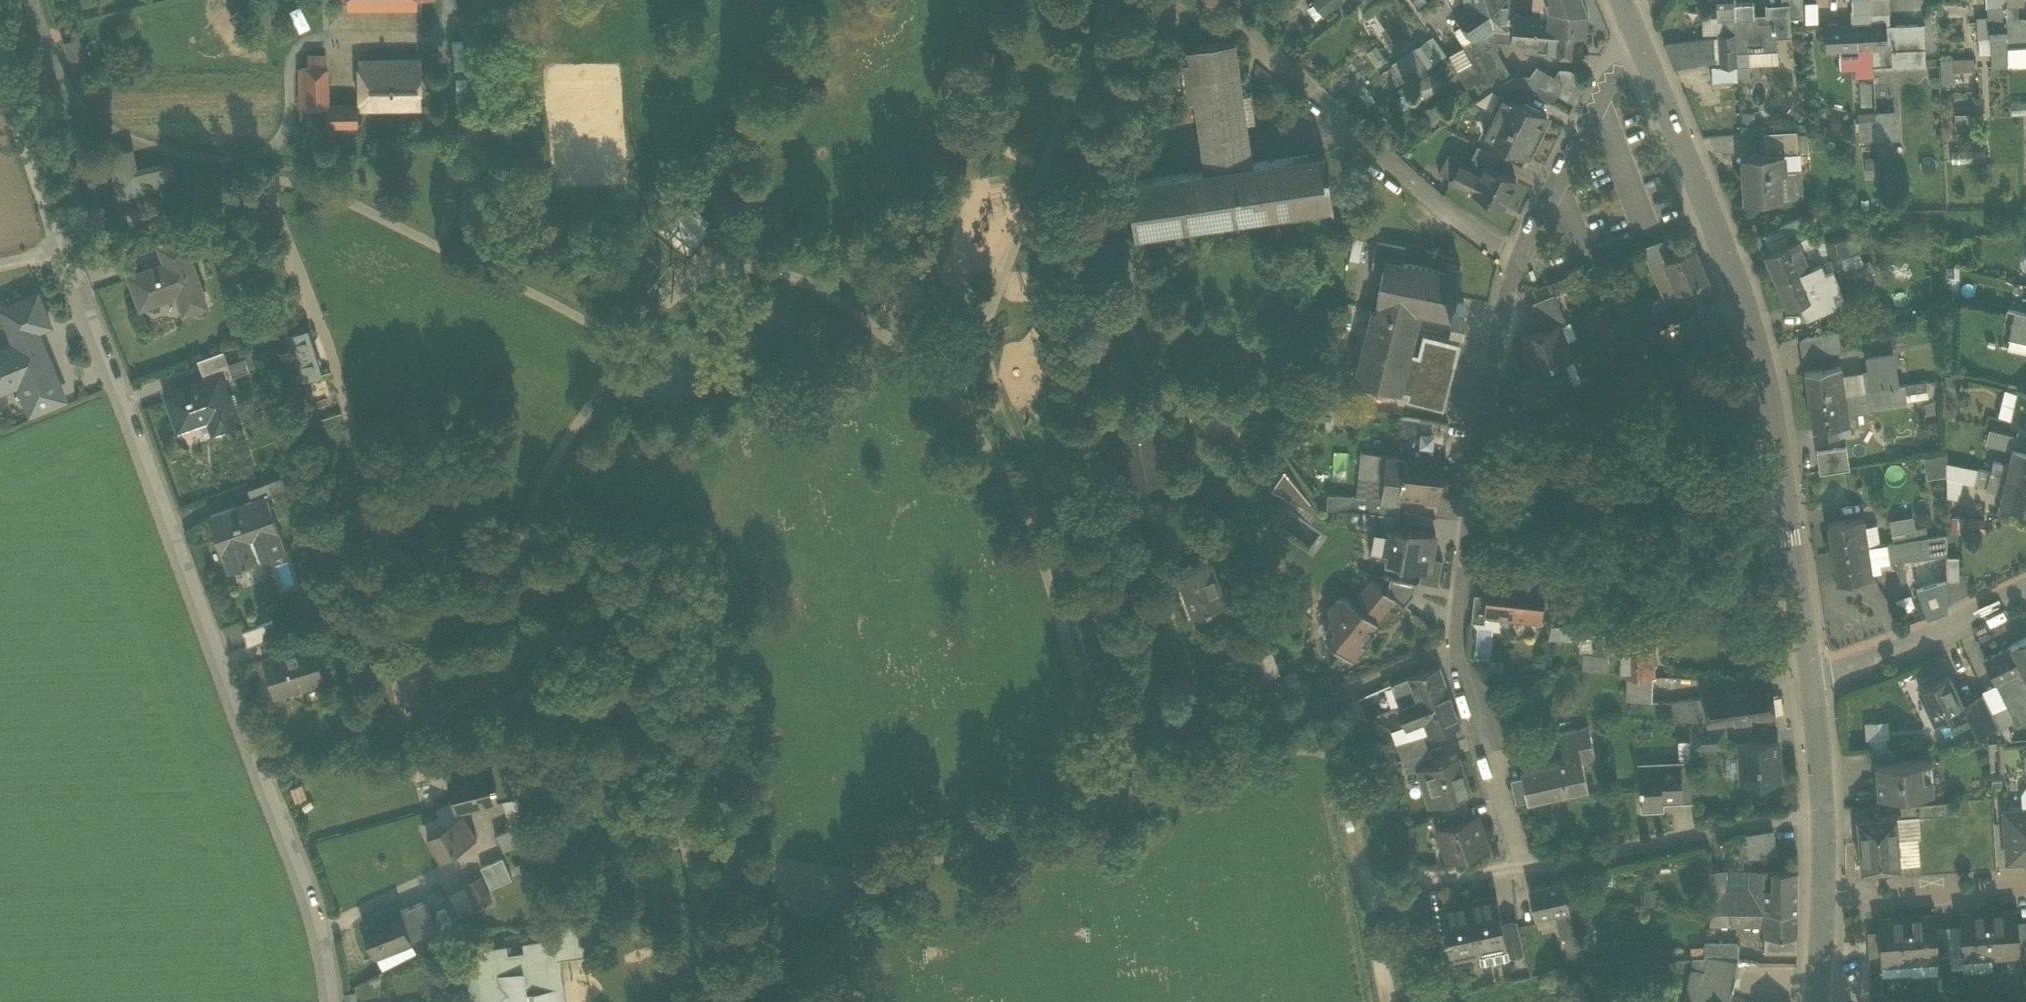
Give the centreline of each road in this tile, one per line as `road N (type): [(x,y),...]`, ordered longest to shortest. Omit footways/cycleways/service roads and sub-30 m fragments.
road 1 (residential): [(1522,870),(1453,648),(1477,422),(1516,265),(1615,59),(1637,40)]
road 2 (residential): [(55,235),(315,909),(333,1001)]
road 3 (tertiary): [(1812,680),(1756,340),(1637,40)]
road 4 (residential): [(1823,810),(1522,870)]
road 5 (residential): [(1812,680),(1938,635),(2025,591)]
road 6 (residential): [(2025,881),(1824,895)]
road 7 (unclassified): [(55,235),(0,72)]
road 8 (tertiary): [(1823,810),(1812,680)]

